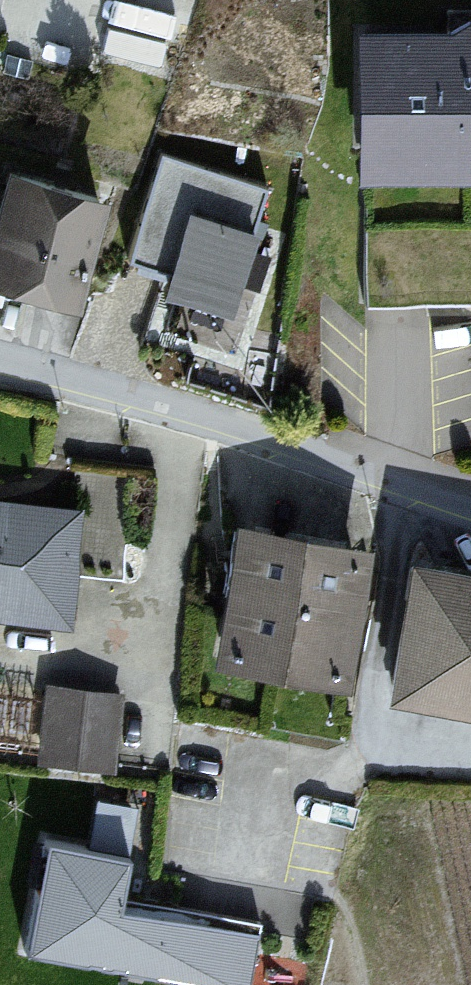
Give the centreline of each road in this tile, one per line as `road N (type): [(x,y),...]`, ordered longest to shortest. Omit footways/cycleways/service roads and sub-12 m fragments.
road 1 (residential): [(0,371),(215,422),(470,500)]

